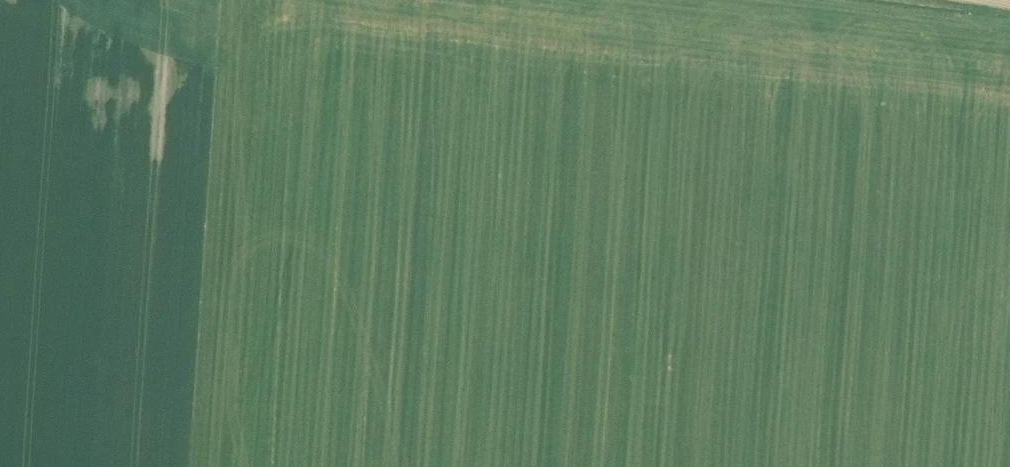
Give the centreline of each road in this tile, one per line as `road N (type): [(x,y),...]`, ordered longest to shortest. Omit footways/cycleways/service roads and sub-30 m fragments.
road 1 (track): [(645,0),(1009,41)]

